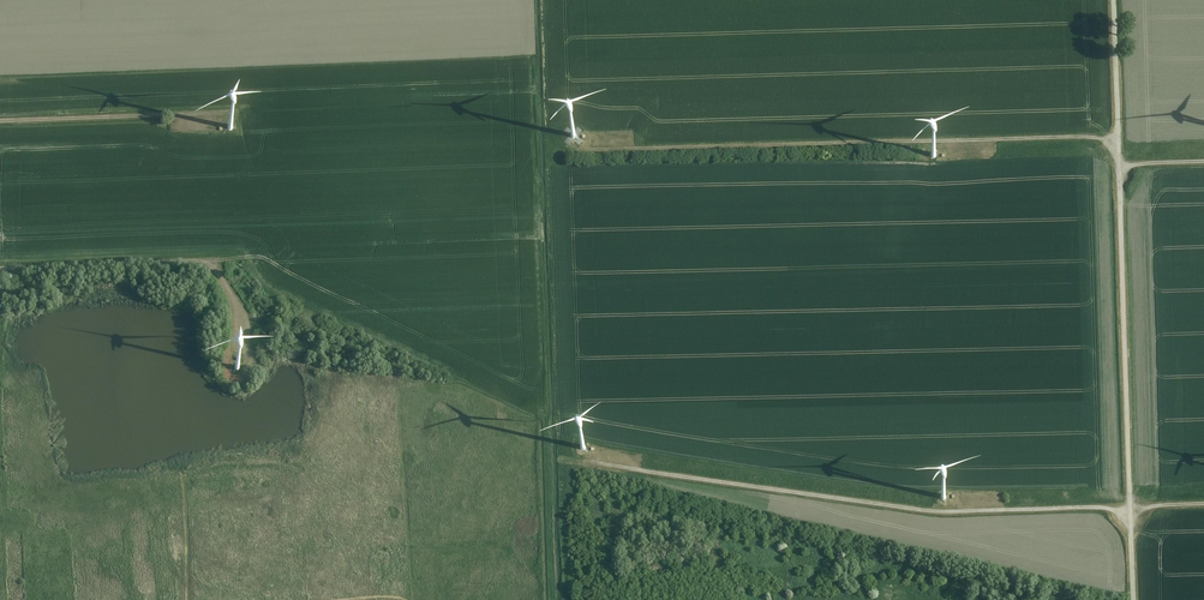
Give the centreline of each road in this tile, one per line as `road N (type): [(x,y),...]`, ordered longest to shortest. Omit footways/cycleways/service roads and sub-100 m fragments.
road 1 (unclassified): [(1134,599),(1114,0)]
road 2 (track): [(1131,506),(891,512),(574,458)]
road 3 (track): [(1118,141),(568,151)]
road 4 (track): [(0,269),(198,259),(228,290),(232,352)]
road 5 (track): [(209,116),(0,123)]

